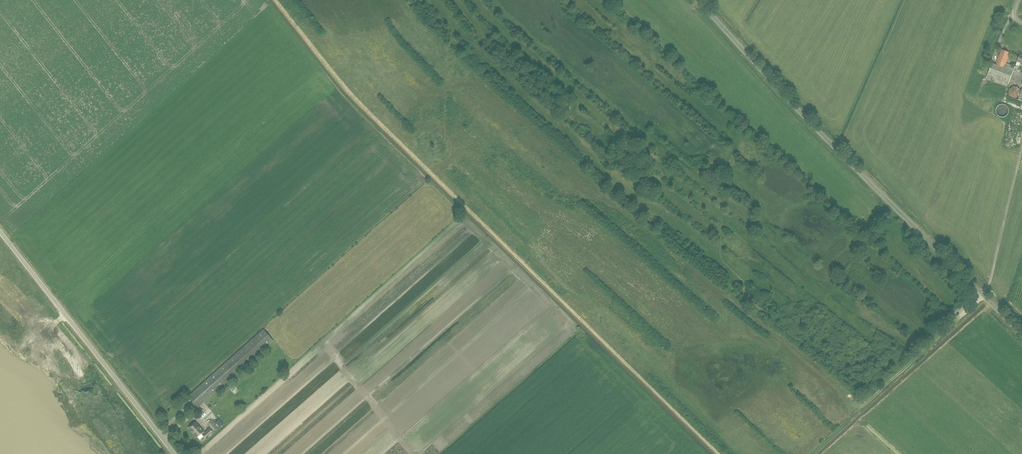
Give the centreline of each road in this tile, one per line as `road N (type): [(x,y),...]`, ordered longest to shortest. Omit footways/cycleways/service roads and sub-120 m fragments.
road 1 (unclassified): [(1021,335),(696,0)]
road 2 (unclassified): [(174,453),(0,232)]
road 3 (track): [(983,296),(810,453)]

